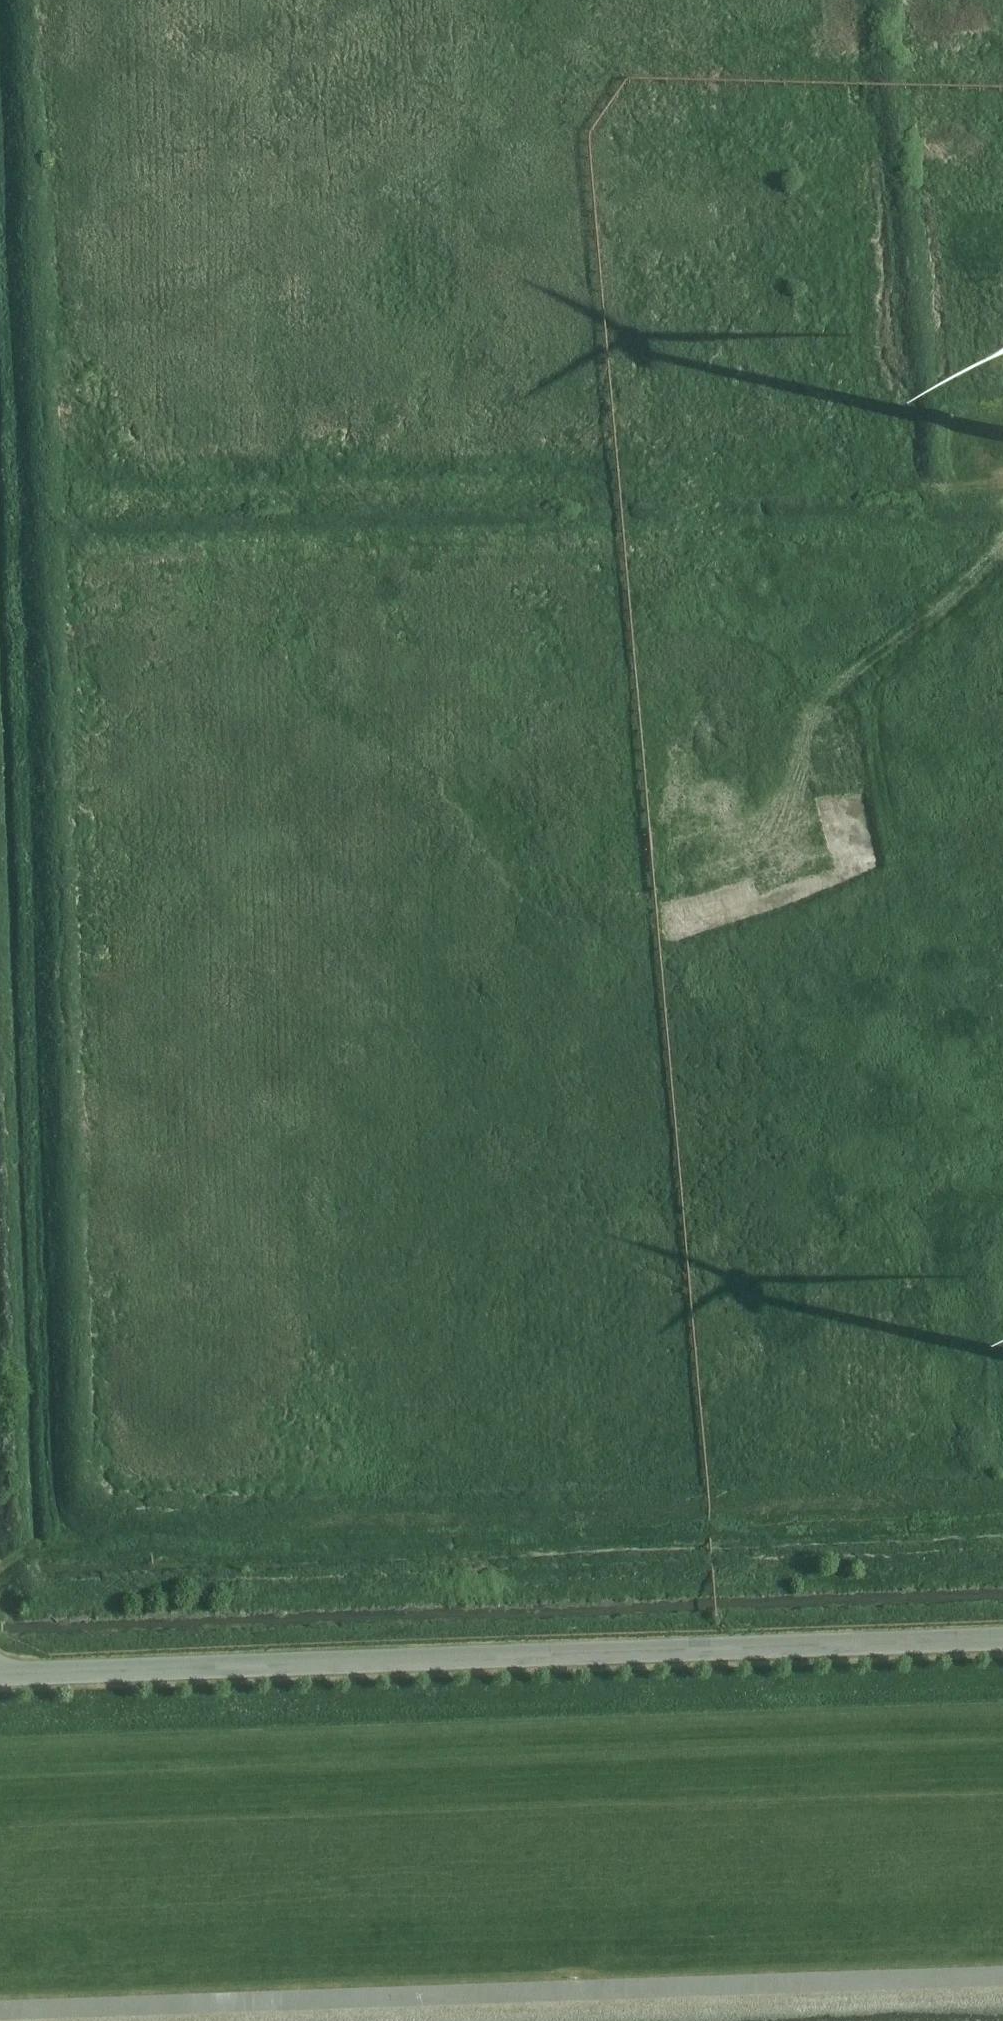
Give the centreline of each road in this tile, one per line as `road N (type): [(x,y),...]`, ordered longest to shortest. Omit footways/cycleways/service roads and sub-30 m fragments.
road 1 (unclassified): [(1002,1640),(0,1674)]

